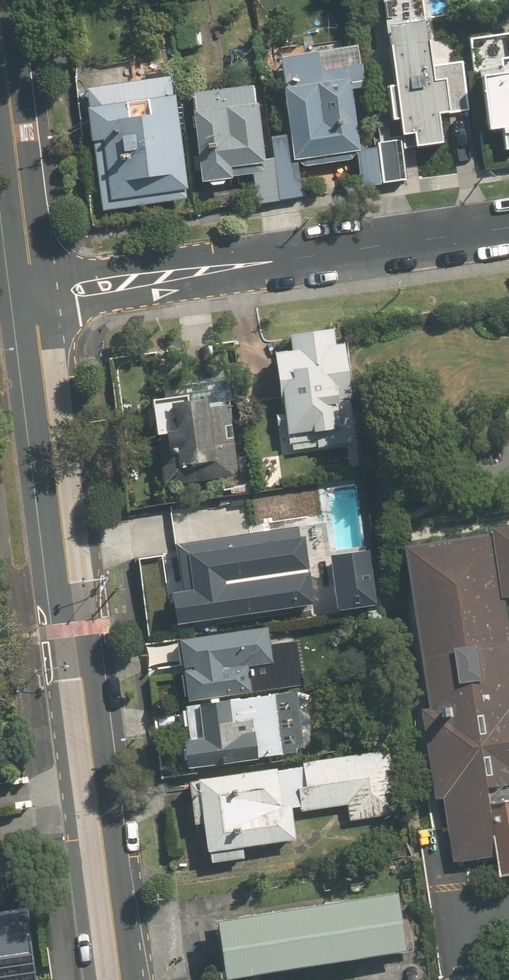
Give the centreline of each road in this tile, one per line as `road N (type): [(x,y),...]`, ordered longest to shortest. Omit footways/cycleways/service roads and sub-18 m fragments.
road 1 (secondary): [(32,294),(118,979)]
road 2 (residential): [(32,294),(508,226)]
road 3 (secondary): [(0,52),(32,294)]

